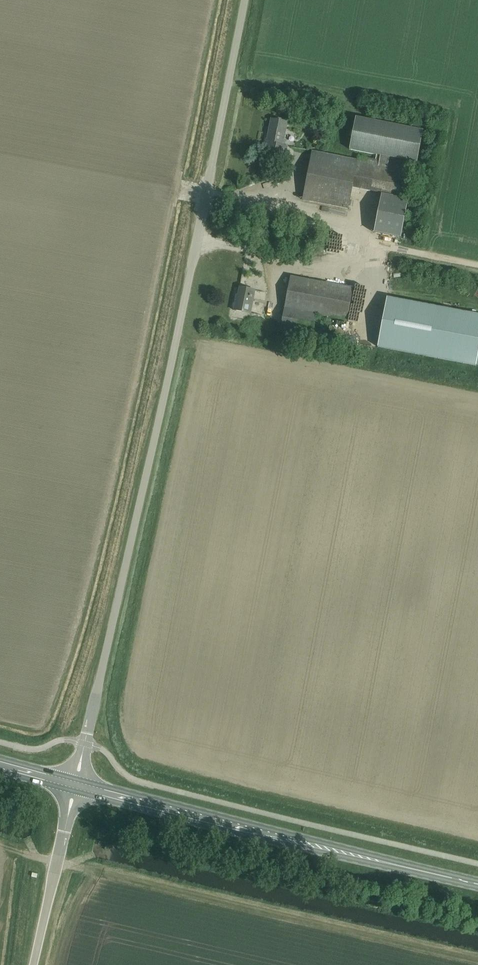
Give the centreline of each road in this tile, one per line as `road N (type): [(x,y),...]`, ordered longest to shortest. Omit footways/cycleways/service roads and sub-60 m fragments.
road 1 (unclassified): [(75,785),(244,0)]
road 2 (primary): [(477,881),(75,785)]
road 3 (unclassified): [(35,964),(75,785)]

